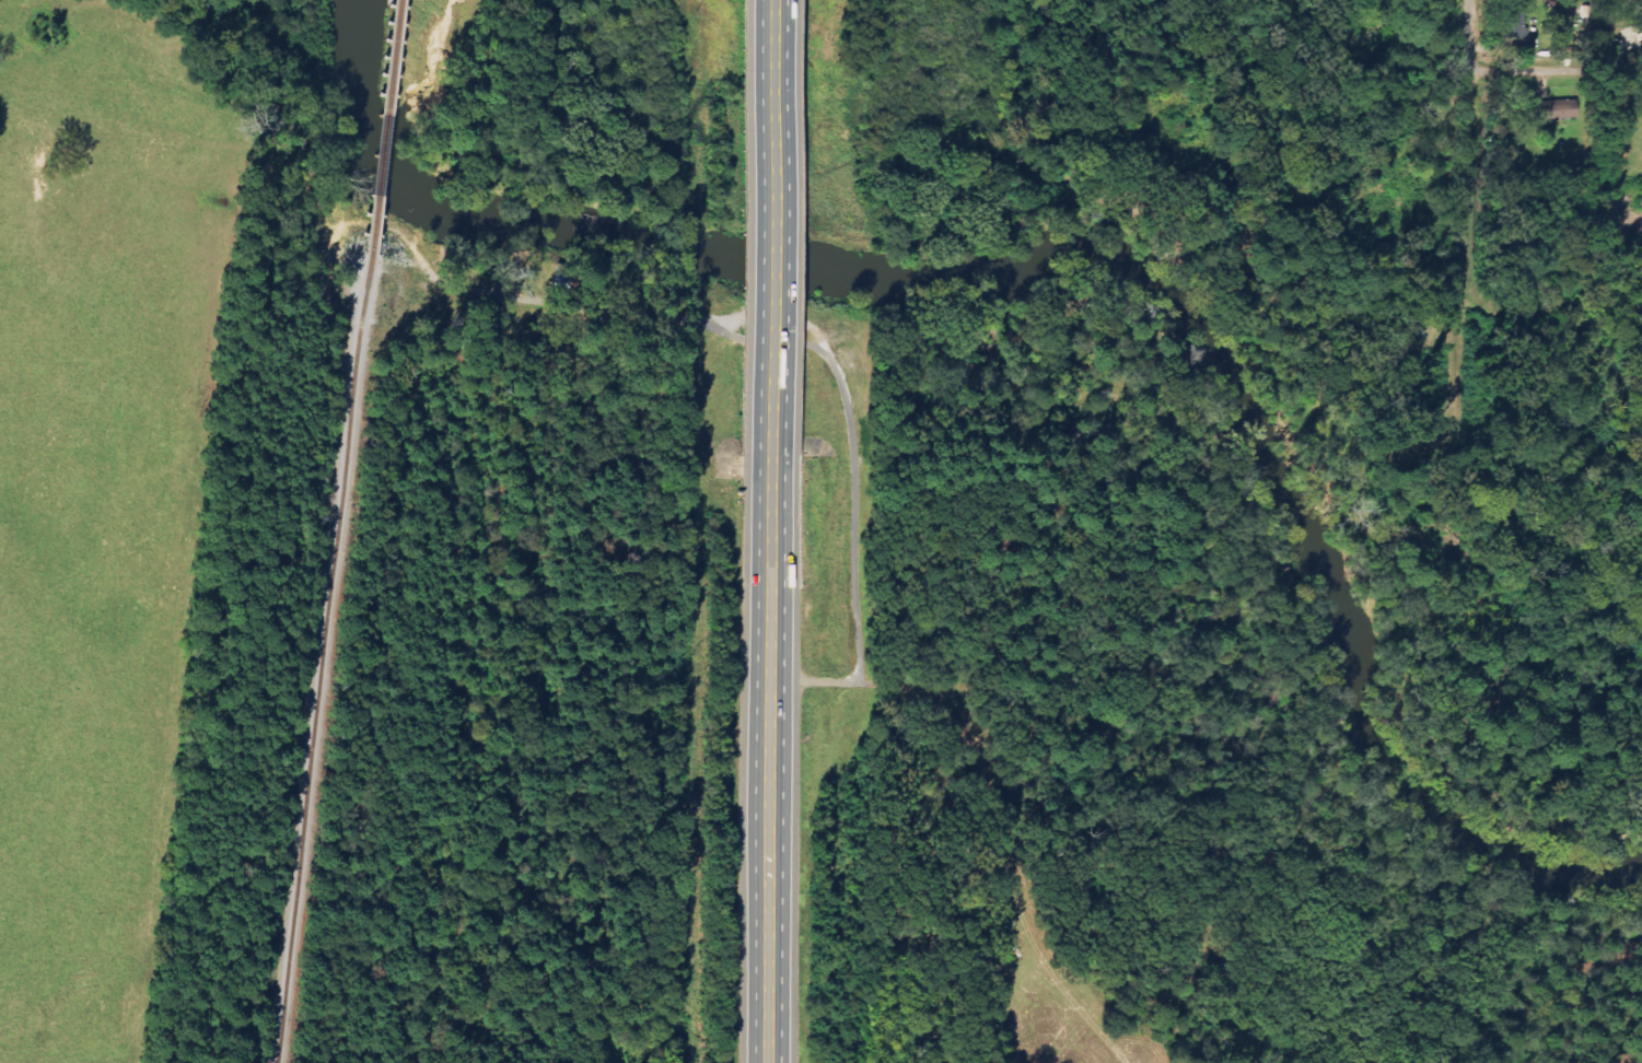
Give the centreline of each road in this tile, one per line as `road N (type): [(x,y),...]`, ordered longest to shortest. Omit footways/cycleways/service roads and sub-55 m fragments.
road 1 (trunk): [(772,1062),(775,453)]
road 2 (trunk): [(775,453),(775,0)]
road 3 (residential): [(1468,309),(1475,0)]
road 4 (residential): [(1641,306),(1468,309)]
road 5 (residential): [(1641,70),(1475,71)]

